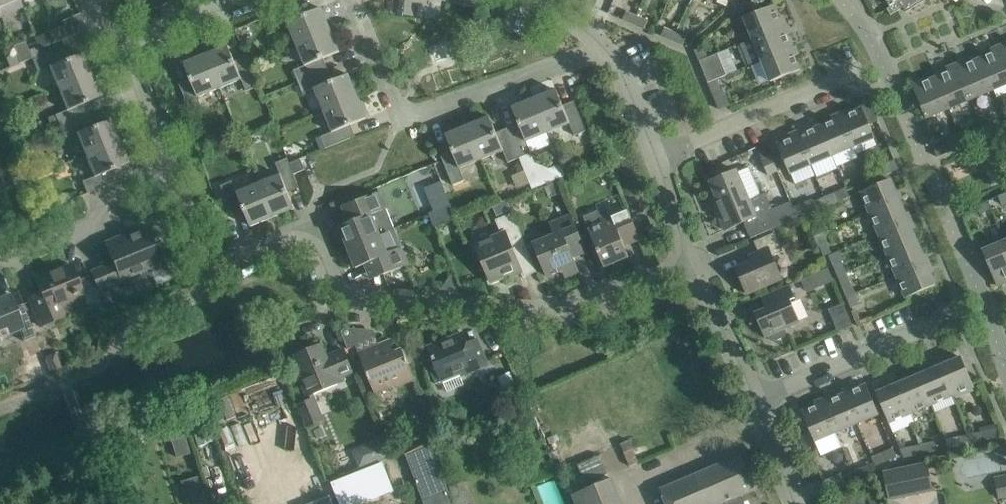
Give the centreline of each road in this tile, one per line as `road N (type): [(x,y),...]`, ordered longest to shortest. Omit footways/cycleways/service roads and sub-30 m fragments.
road 1 (residential): [(219,264),(291,240),(319,253),(341,292),(543,311),(700,268)]
road 2 (residential): [(344,0),(400,122),(605,50)]
road 3 (residential): [(656,158),(884,63)]
road 4 (residential): [(754,399),(959,314)]
road 5 (residential): [(0,259),(95,226),(110,195),(168,171)]
road 6 (residential): [(700,268),(754,399)]
road 7 (residential): [(128,49),(147,33),(255,0)]
road 8 (residential): [(168,171),(128,74),(128,49)]

